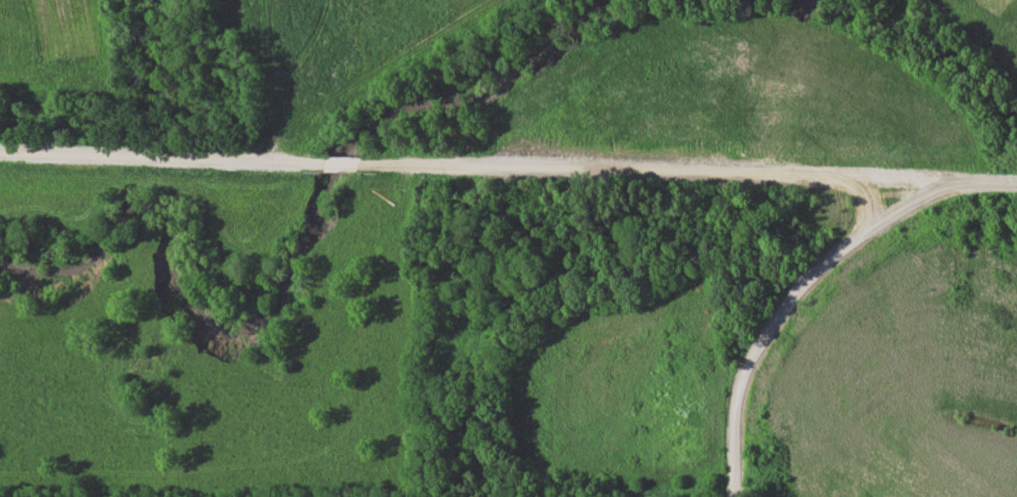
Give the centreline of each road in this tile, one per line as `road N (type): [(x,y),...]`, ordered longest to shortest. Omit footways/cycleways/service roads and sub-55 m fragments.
road 1 (residential): [(1016,181),(358,165)]
road 2 (residential): [(731,496),(737,387),(753,346),(809,273),(874,224),(957,180)]
road 3 (residential): [(324,164),(0,154)]

